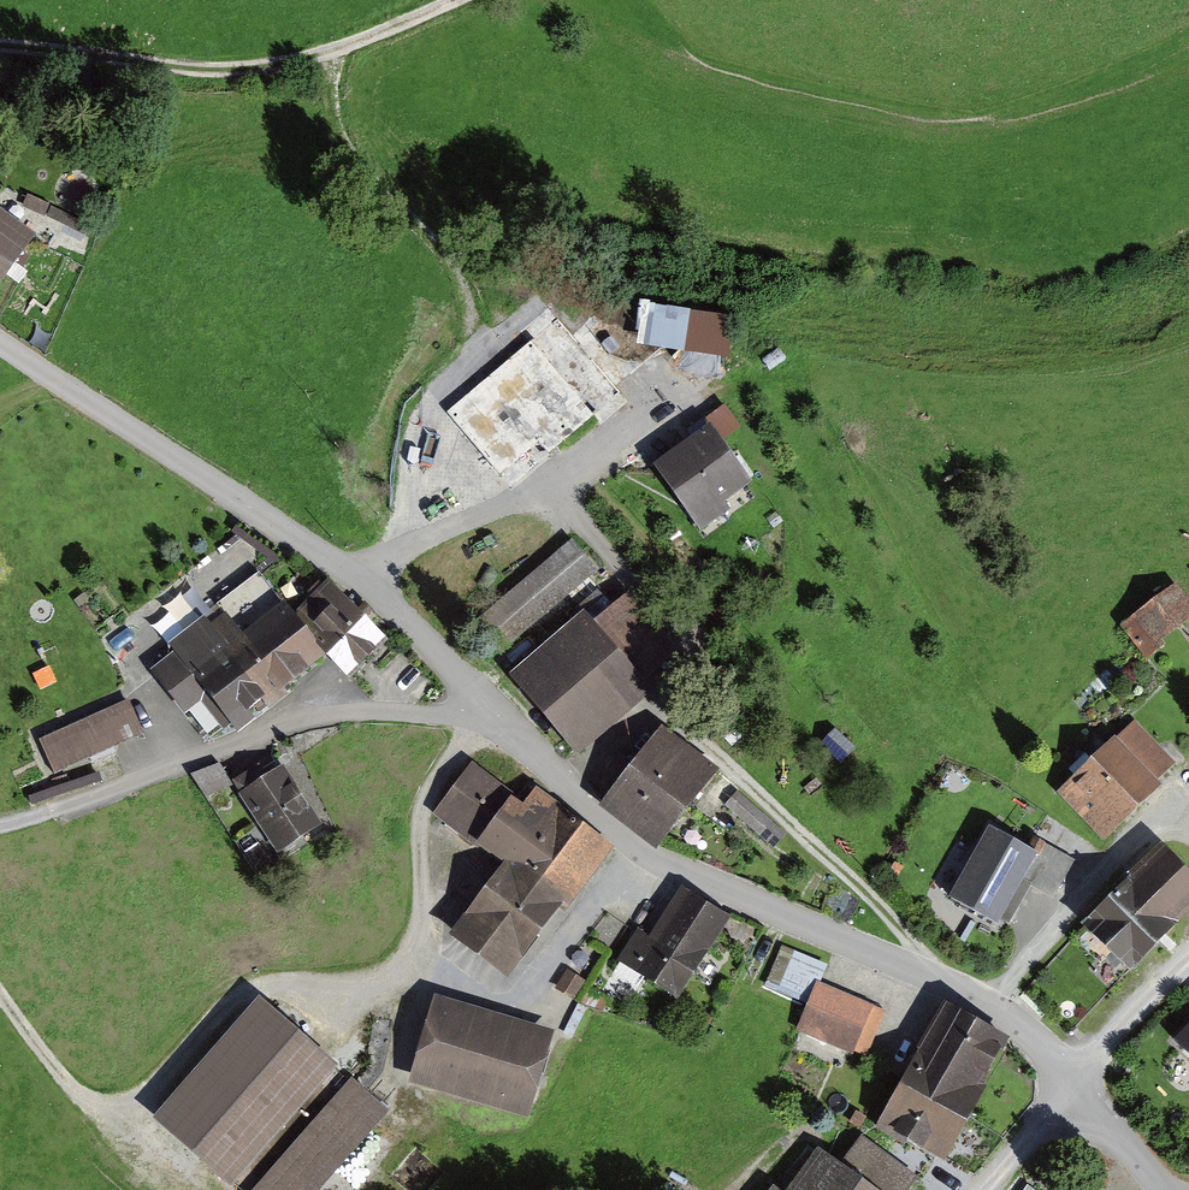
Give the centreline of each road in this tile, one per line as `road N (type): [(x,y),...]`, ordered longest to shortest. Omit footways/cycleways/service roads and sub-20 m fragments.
road 1 (track): [(0,347),(364,578),(490,711),(640,849),(991,1000),(1070,1082)]
road 2 (track): [(0,996),(73,1092),(122,1114),(244,992),(349,986),(407,966),(420,944),(424,812),(449,760),(490,711),(377,710),(307,721),(51,812)]
road 3 (track): [(402,555),(421,415),(474,351),(473,326),(452,263),(348,150),(336,108),(337,51)]
road 4 (track): [(0,46),(213,72),(265,69),(337,51),(450,0)]
road 5 (track): [(649,370),(683,404),(554,488),(427,539),(364,578)]
road 6 (track): [(578,792),(661,708),(693,656),(554,488)]
road 7 (track): [(661,708),(882,907),(931,976)]
road 8 (track): [(407,966),(523,985),(548,966),(640,849)]
road 9 (track): [(1188,959),(1070,1082)]
road 10 (unclassified): [(1168,1189),(1070,1082)]
road 11 (track): [(1070,1082),(978,1189)]

